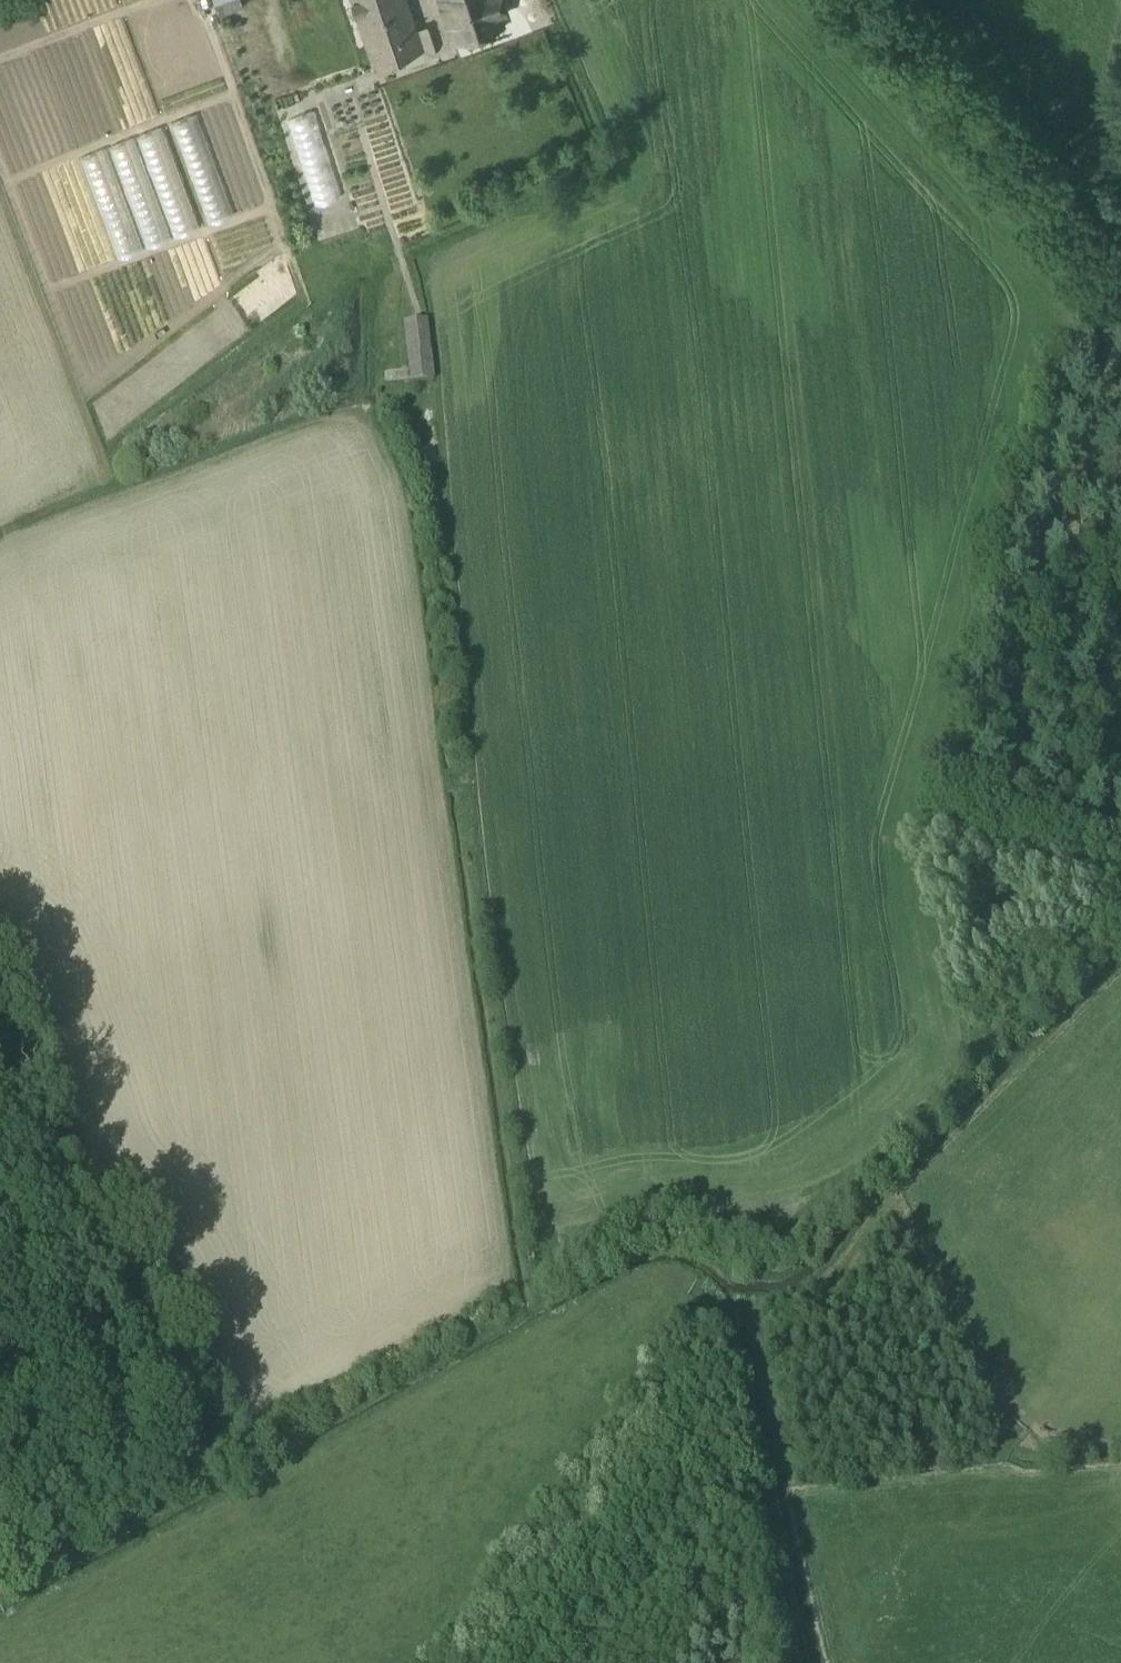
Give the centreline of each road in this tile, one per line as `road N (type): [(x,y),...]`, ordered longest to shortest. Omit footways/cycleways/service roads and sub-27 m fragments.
road 1 (unclassified): [(1120,306),(840,0)]
road 2 (track): [(0,1327),(153,1365)]

